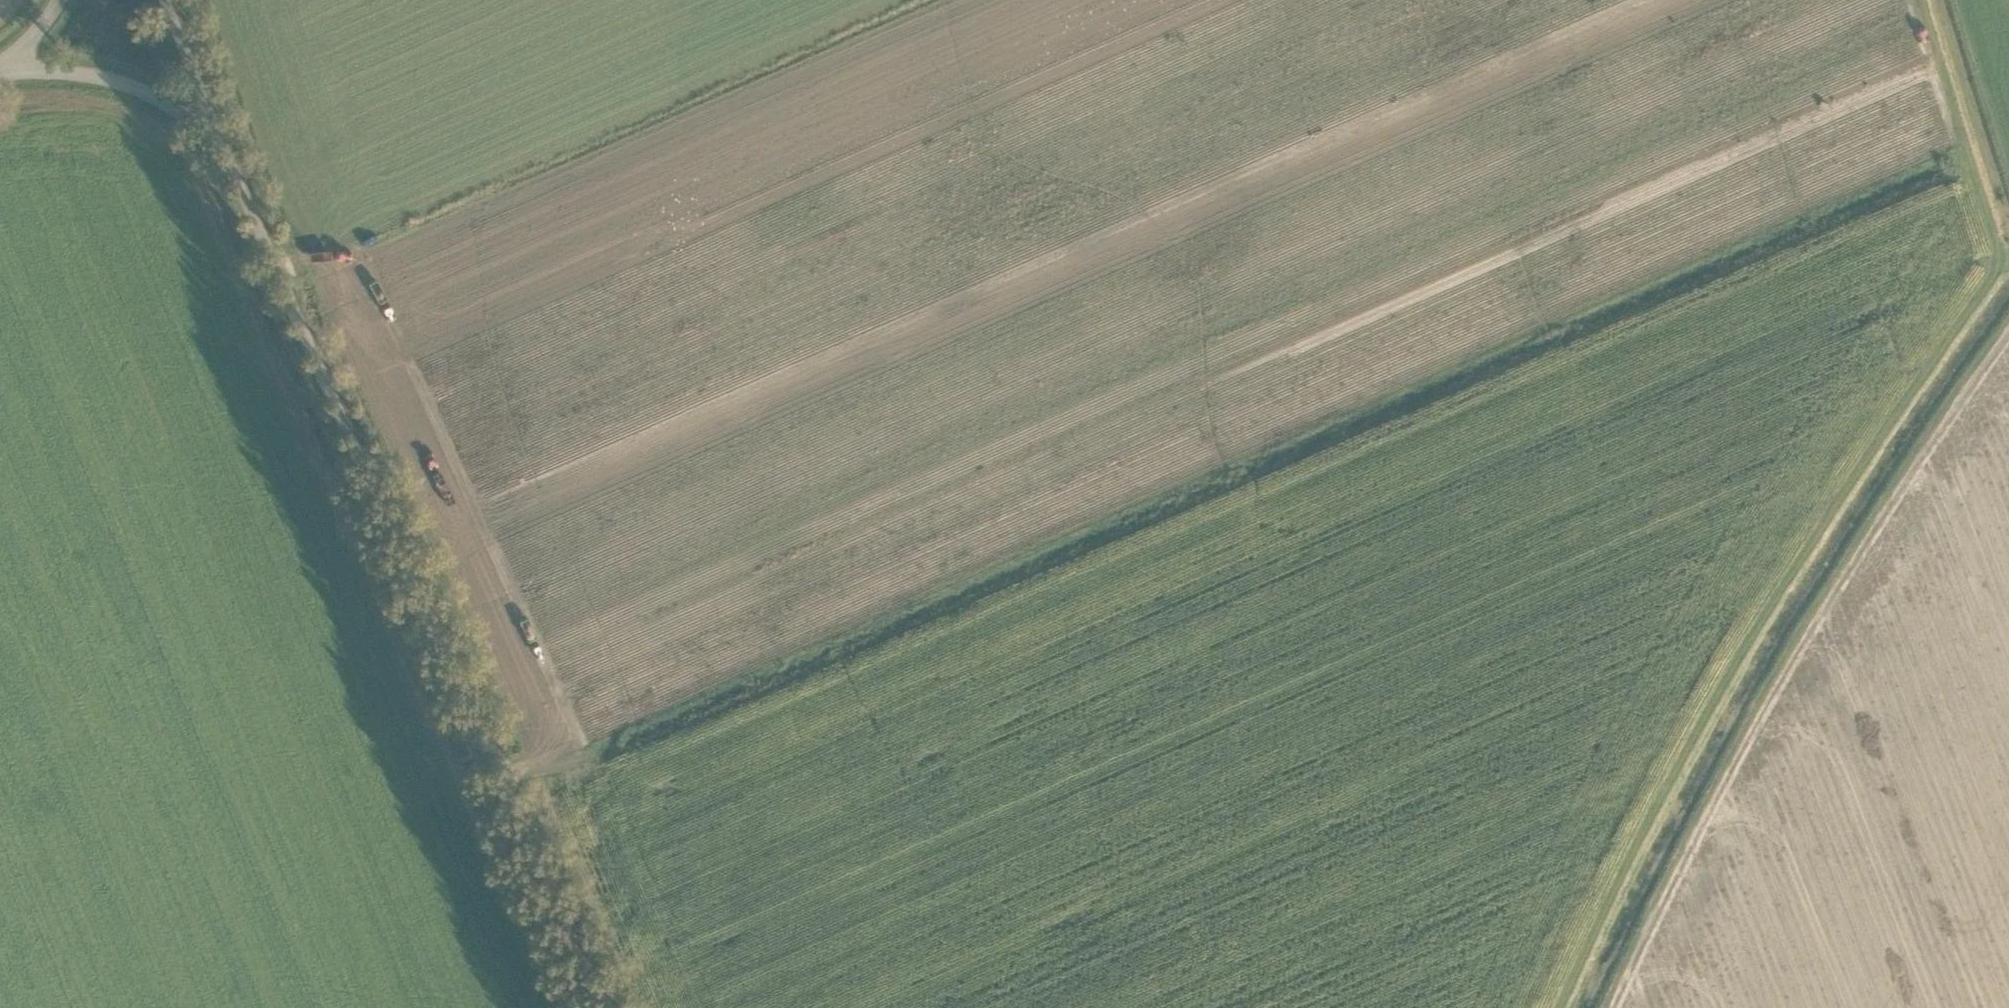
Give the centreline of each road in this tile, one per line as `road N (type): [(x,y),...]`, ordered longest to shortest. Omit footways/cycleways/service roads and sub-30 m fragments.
road 1 (tertiary): [(603,1007),(213,133)]
road 2 (tertiary): [(0,74),(64,72),(124,83),(213,133)]
road 3 (tertiary): [(213,133),(163,0)]

